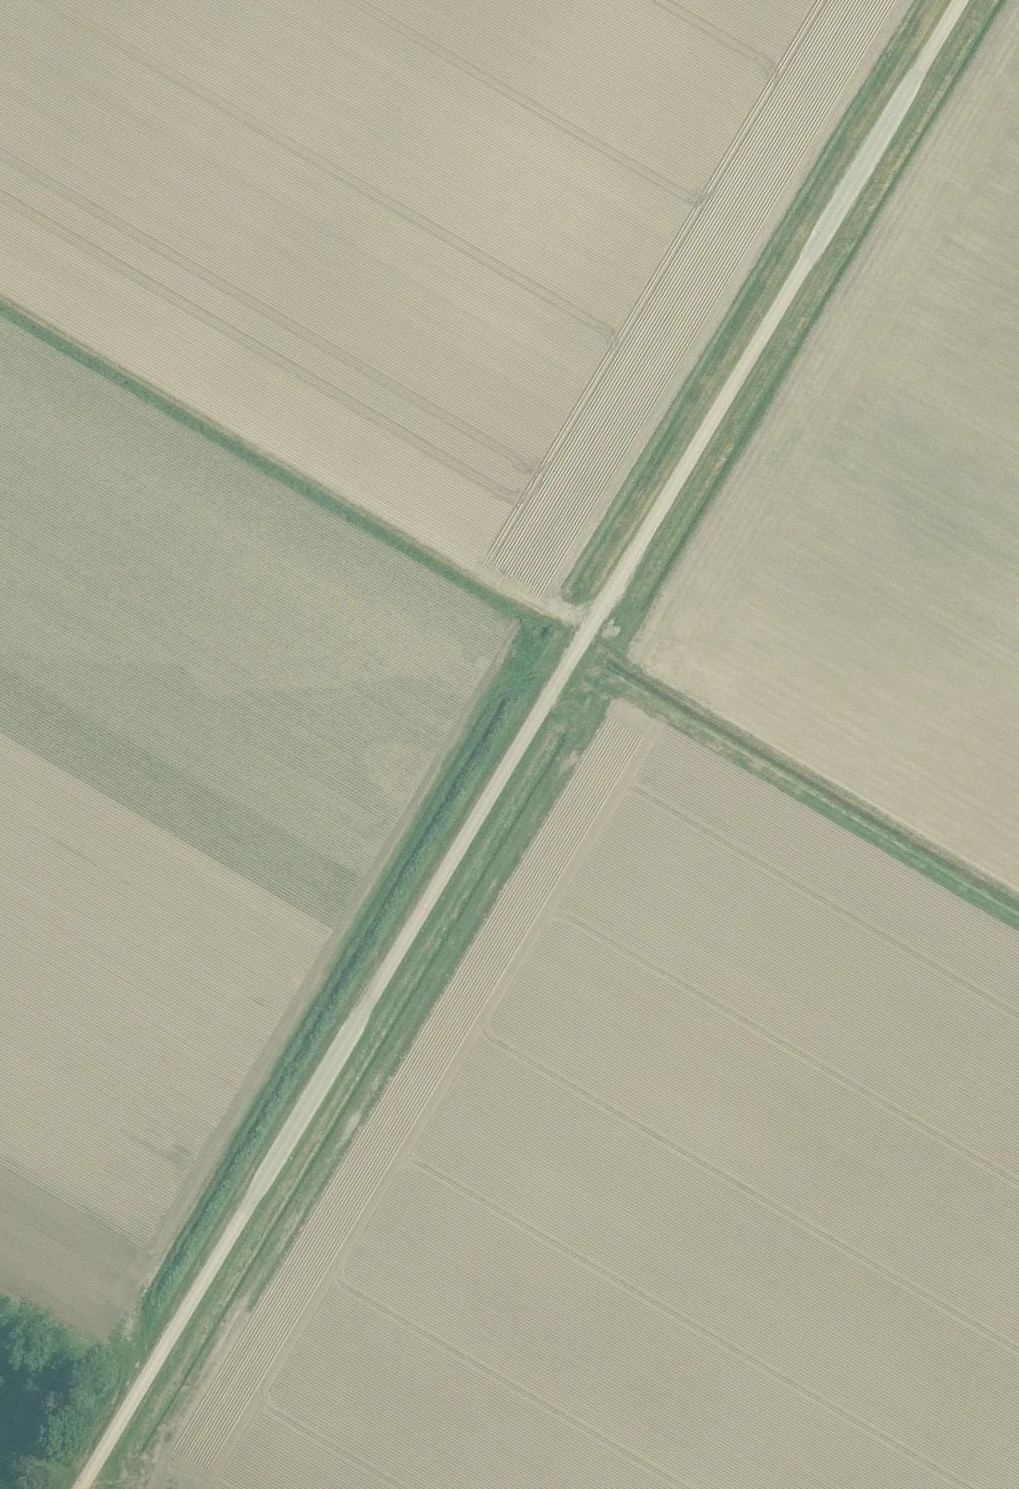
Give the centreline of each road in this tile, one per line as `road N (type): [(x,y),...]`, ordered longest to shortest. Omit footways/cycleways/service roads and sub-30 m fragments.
road 1 (unclassified): [(77,1488),(349,1009),(956,0)]

